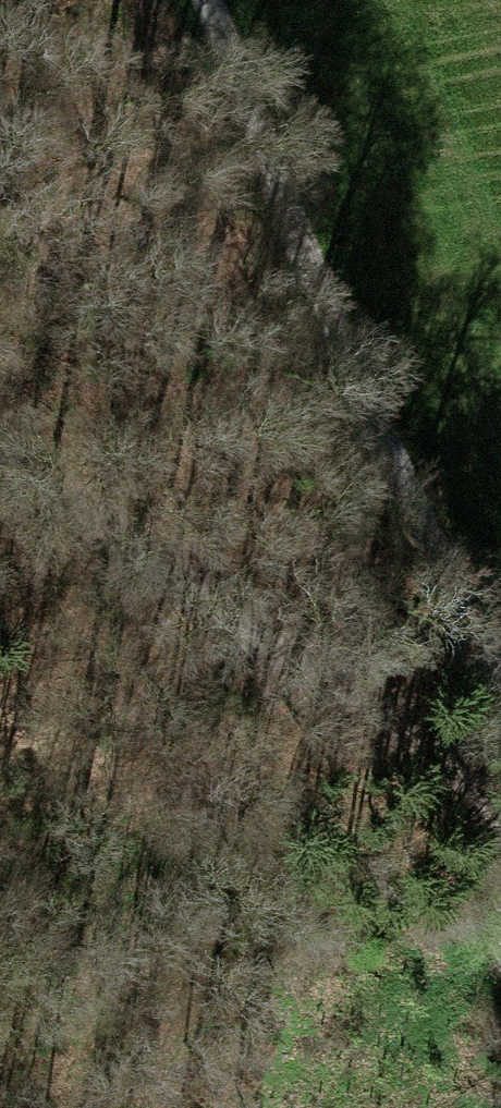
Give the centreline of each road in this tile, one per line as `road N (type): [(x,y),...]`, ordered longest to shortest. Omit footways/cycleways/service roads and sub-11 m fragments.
road 1 (track): [(209,0),(424,562),(500,668)]
road 2 (track): [(0,480),(500,817)]

